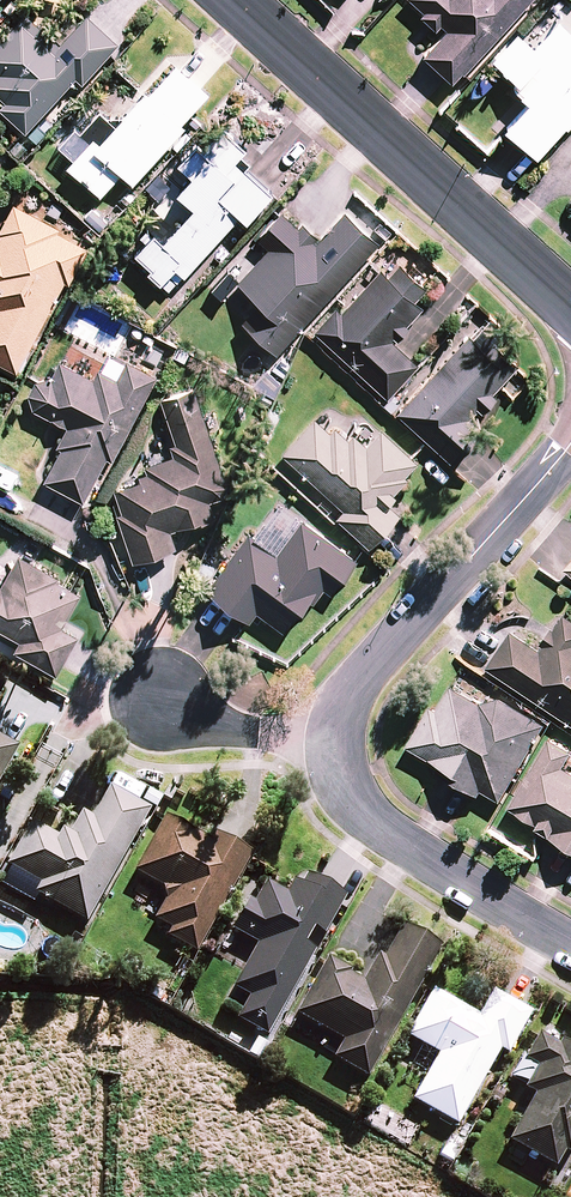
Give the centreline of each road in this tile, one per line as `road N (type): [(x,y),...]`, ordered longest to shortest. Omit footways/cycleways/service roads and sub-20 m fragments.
road 1 (residential): [(230,0),(570,306)]
road 2 (residential): [(570,448),(355,681),(334,738)]
road 3 (residential): [(334,738),(338,772),(368,820),(457,881),(570,943)]
road 4 (residential): [(158,706),(235,730),(334,738)]

